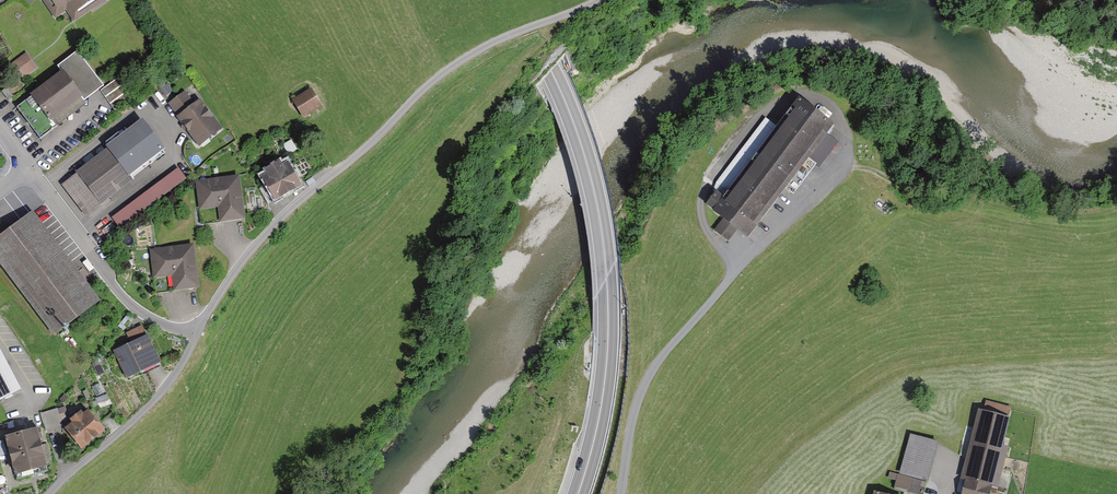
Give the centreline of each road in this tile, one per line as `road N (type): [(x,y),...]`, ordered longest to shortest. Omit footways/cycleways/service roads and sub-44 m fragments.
road 1 (residential): [(196,335),(268,232),(439,76),(516,33),(599,0)]
road 2 (trunk): [(510,0),(571,114),(603,237),(607,363),(579,493)]
road 3 (unclassified): [(621,493),(634,412),(651,371),(739,265),(841,167)]
road 4 (unclassified): [(29,169),(124,298),(196,335)]
road 5 (residential): [(49,493),(154,400),(196,335)]

